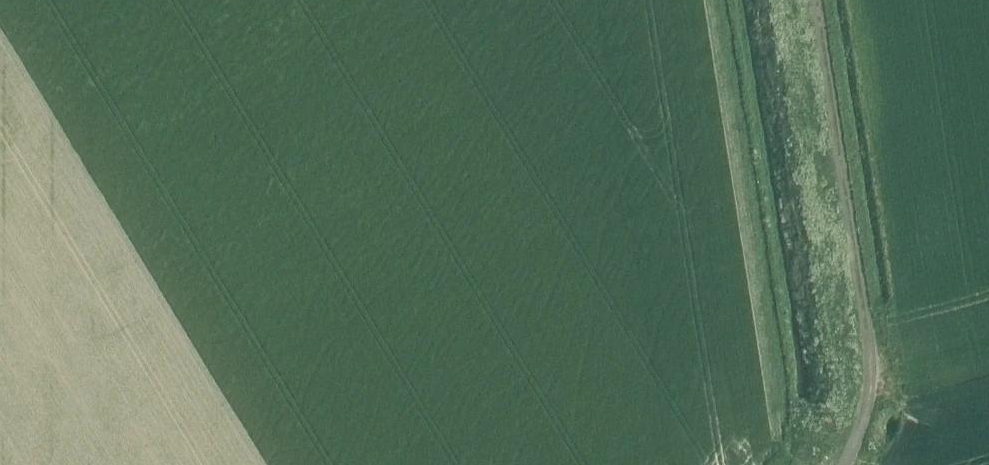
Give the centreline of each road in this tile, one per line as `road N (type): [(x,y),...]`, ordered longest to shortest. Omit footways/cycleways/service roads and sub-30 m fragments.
road 1 (track): [(821,0),(874,405),(840,464)]

